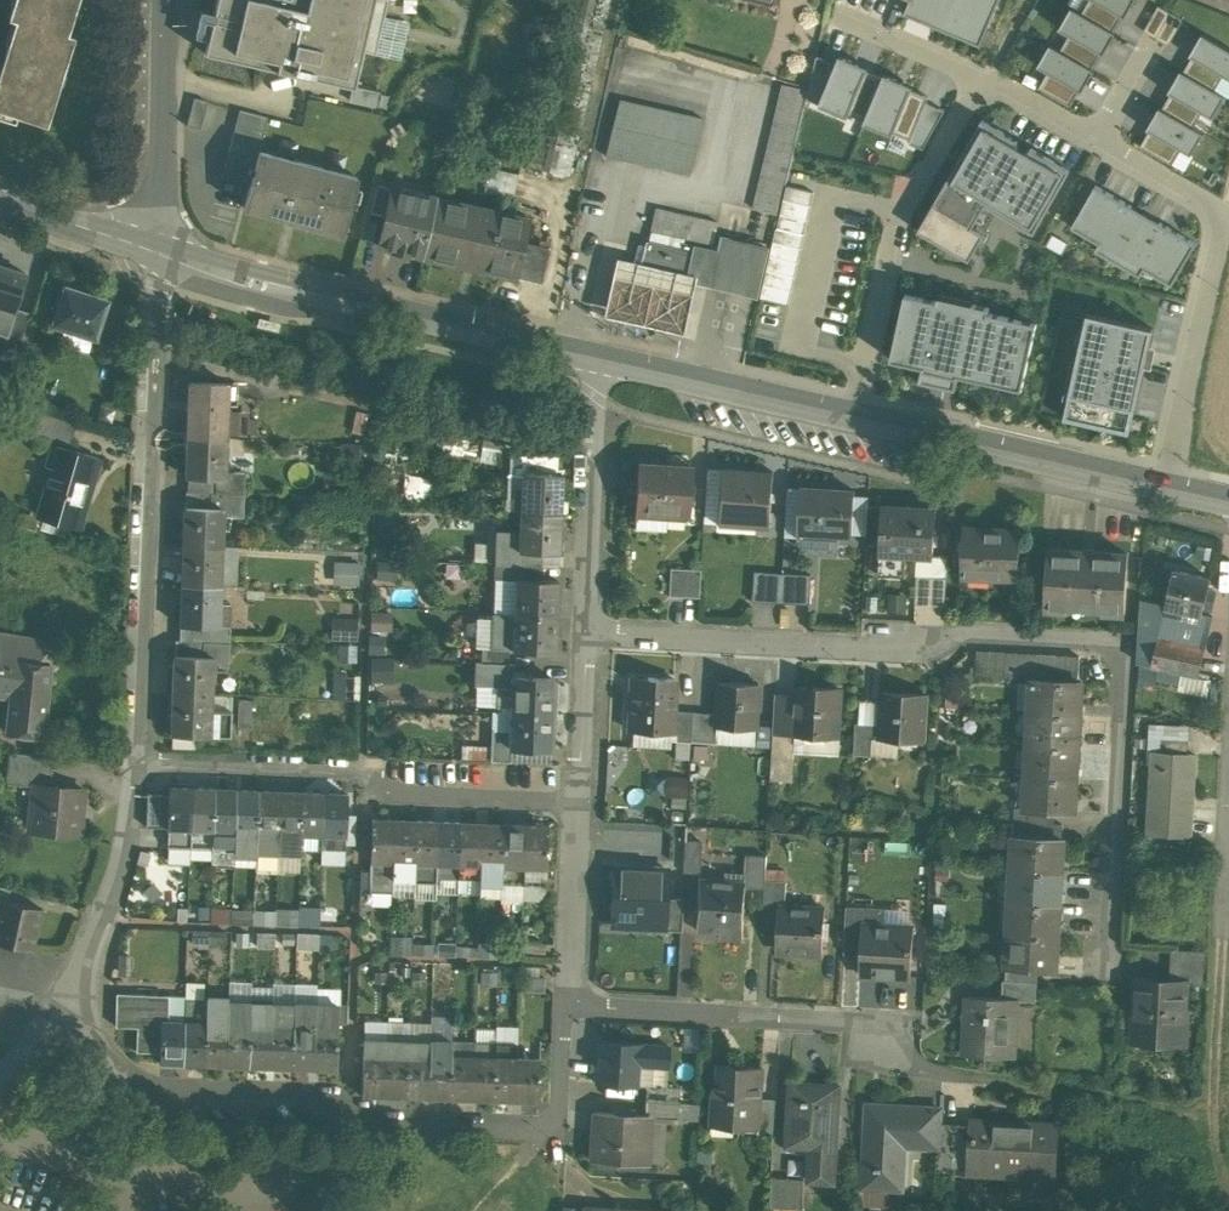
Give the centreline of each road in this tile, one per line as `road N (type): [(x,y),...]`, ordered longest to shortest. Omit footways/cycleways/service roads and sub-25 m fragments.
road 1 (residential): [(48,996),(111,1066),(154,1091),(337,1101),(365,1124),(548,1128),(558,1119),(568,1001)]
road 2 (tertiary): [(619,361),(1228,498)]
road 3 (tertiary): [(157,256),(619,361)]
road 4 (track): [(154,359),(601,450)]
road 5 (residential): [(138,760),(362,768),(388,793),(577,794)]
road 6 (residential): [(577,794),(603,422),(619,361)]
road 7 (residential): [(568,1001),(881,1020),(879,1044)]
road 8 (residential): [(157,256),(164,0)]
road 9 (residential): [(568,1001),(577,794)]
road 10 (tertiary): [(0,204),(157,256)]

